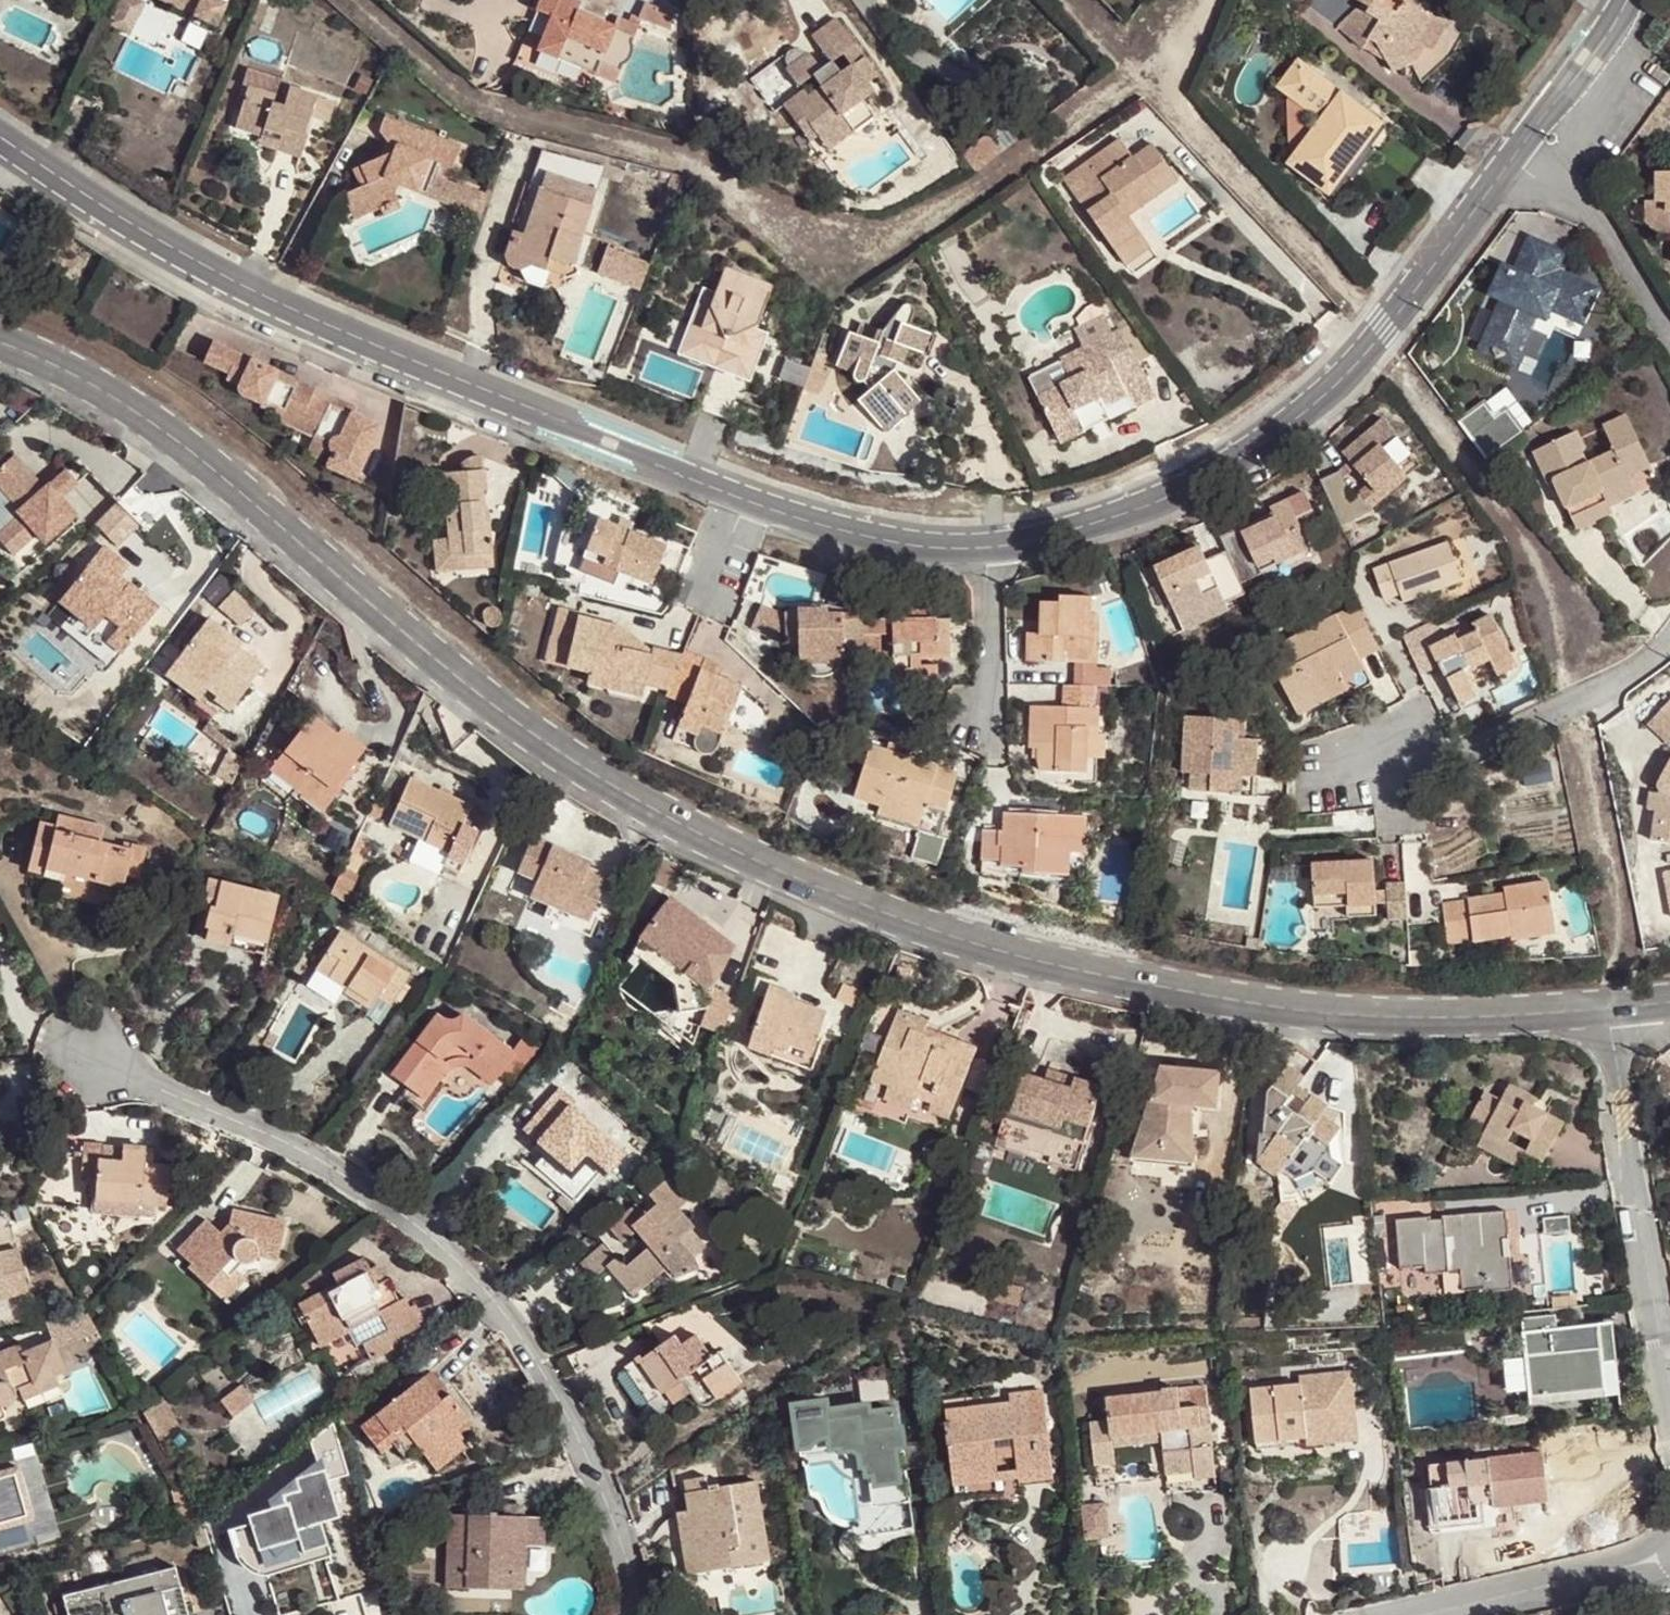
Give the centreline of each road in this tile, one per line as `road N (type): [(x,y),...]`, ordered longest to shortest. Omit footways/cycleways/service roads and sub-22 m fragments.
road 1 (secondary): [(0,343),(116,397),(229,482),(432,657),(600,778),(779,865),(1104,977),(1271,1006),(1434,1018),(1614,1005)]
road 2 (residential): [(747,500),(273,300),(142,230),(0,136)]
road 3 (residential): [(80,1055),(332,1171),(411,1222),(536,1362),(600,1490),(640,1614)]
road 4 (residential): [(1515,152),(1384,329),(1275,434),(1145,510),(993,549)]
road 5 (residential): [(1669,1398),(1630,1204),(1616,1107),(1614,1005)]
road 6 (residential): [(1669,636),(1639,667),(1429,761),(1315,782)]
road 7 (residential): [(1411,1614),(1669,1550)]
road 8 (residential): [(993,549),(925,547),(747,500)]
road 9 (residential): [(1515,152),(1582,199),(1669,322)]
road 10 (residential): [(1628,0),(1515,152)]
road 11 (residential): [(993,549),(987,722)]

